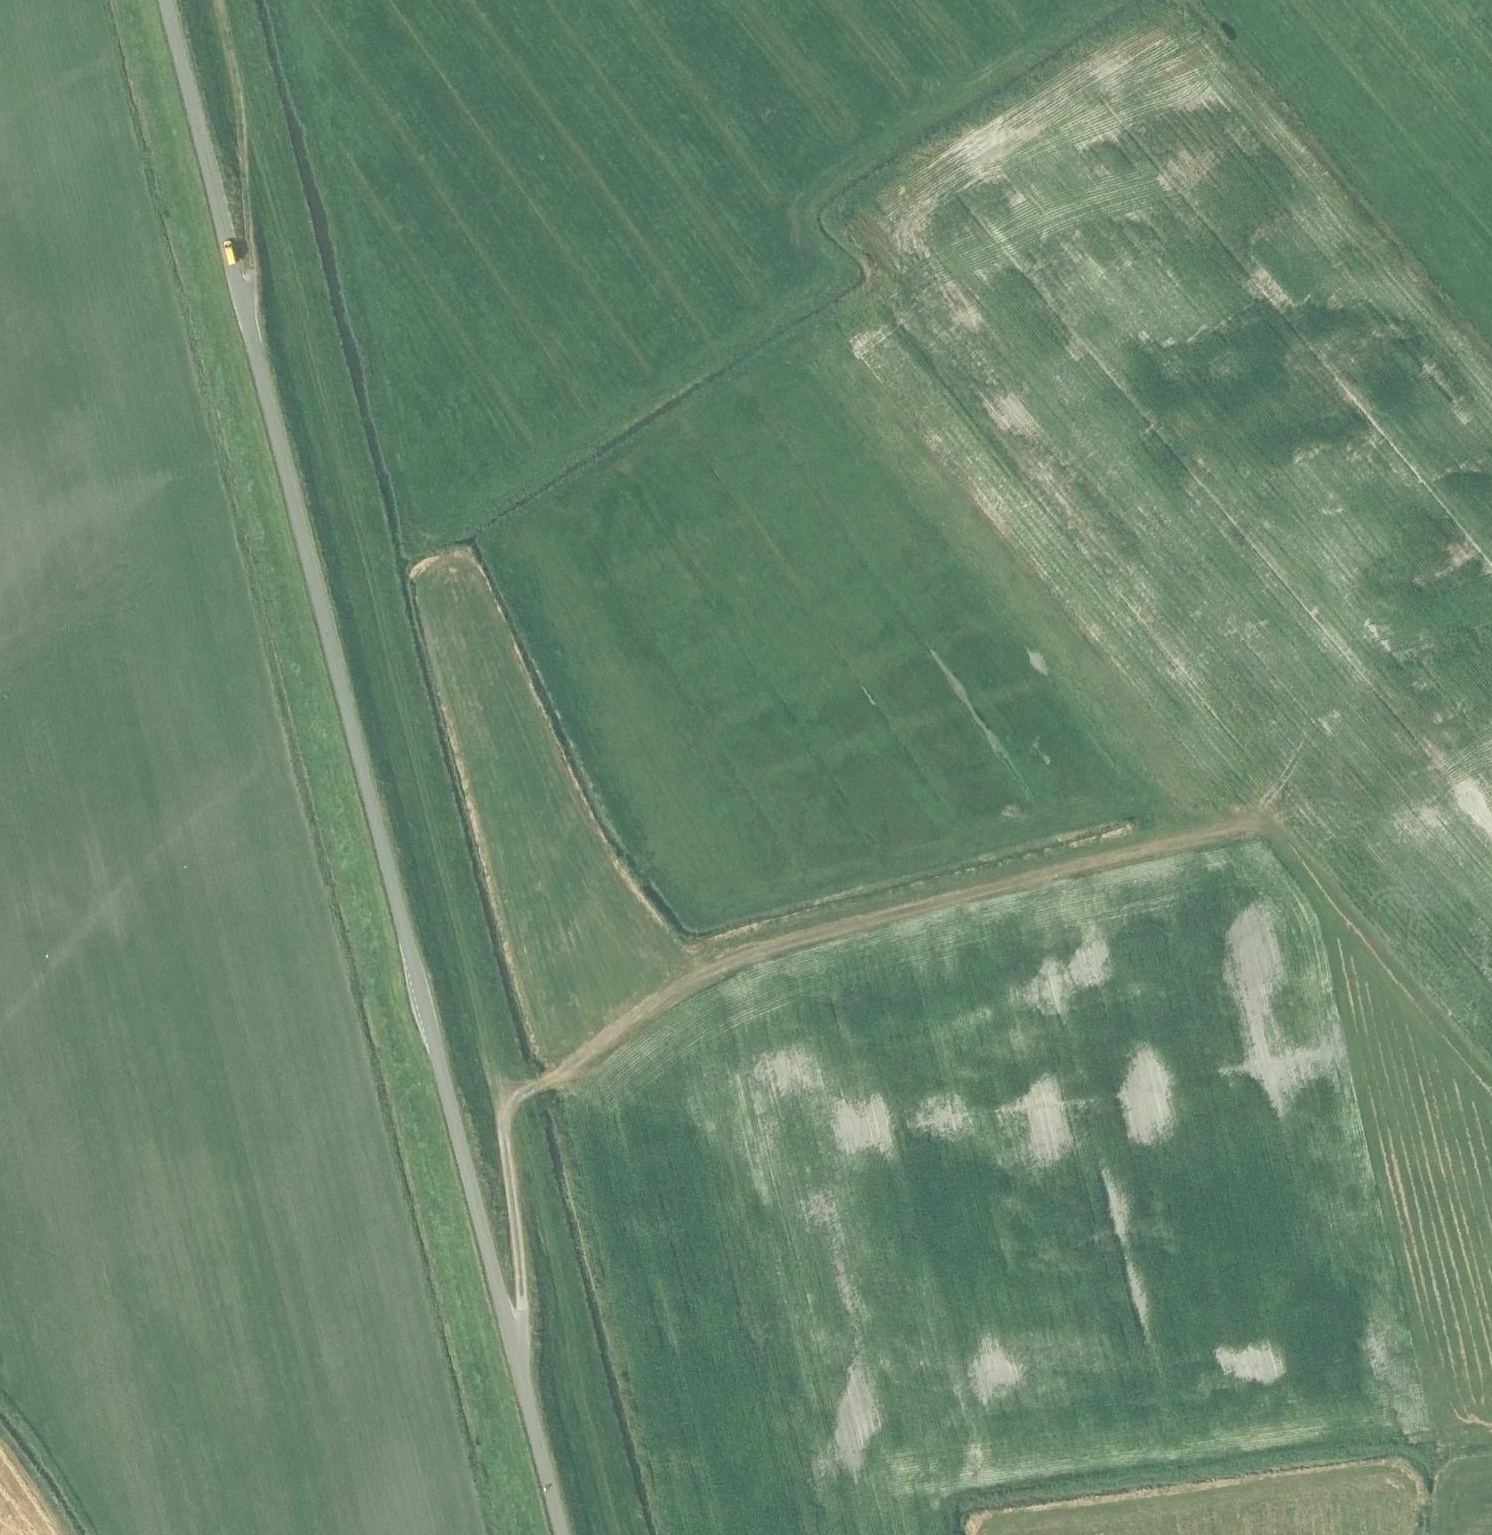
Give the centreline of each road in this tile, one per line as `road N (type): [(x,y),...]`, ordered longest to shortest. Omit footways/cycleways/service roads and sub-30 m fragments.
road 1 (unclassified): [(564,1534),(168,0)]
road 2 (track): [(519,1363),(508,1106),(587,1052)]

